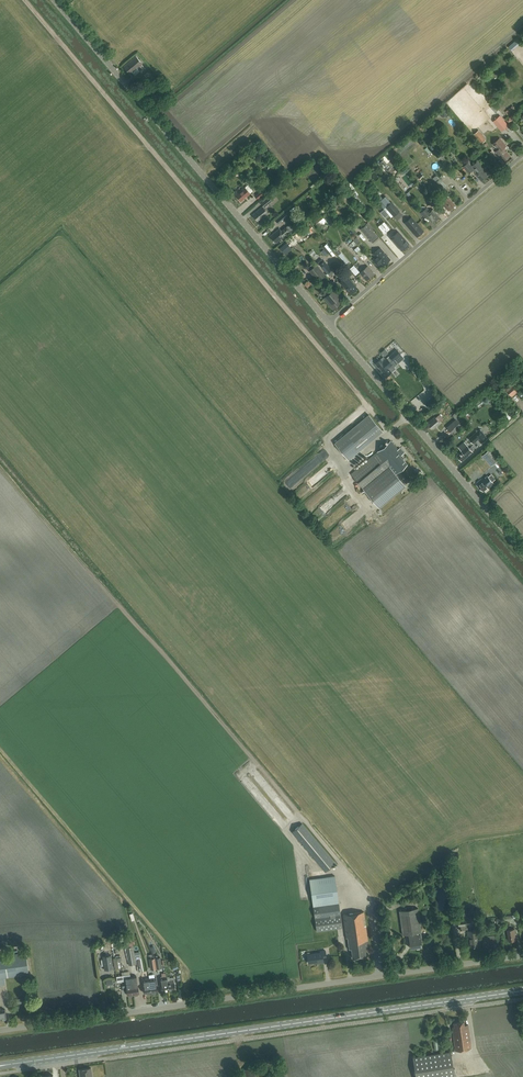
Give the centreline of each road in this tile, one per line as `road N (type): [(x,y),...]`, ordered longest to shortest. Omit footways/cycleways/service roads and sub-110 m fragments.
road 1 (track): [(408,416),(344,470),(330,441),(367,405),(25,0)]
road 2 (unclassified): [(0,1031),(522,955)]
road 3 (primary): [(0,1066),(522,991)]
road 4 (tertiary): [(328,323),(55,0)]
road 5 (tertiary): [(522,552),(328,323)]
road 6 (unclassified): [(522,155),(328,323)]

